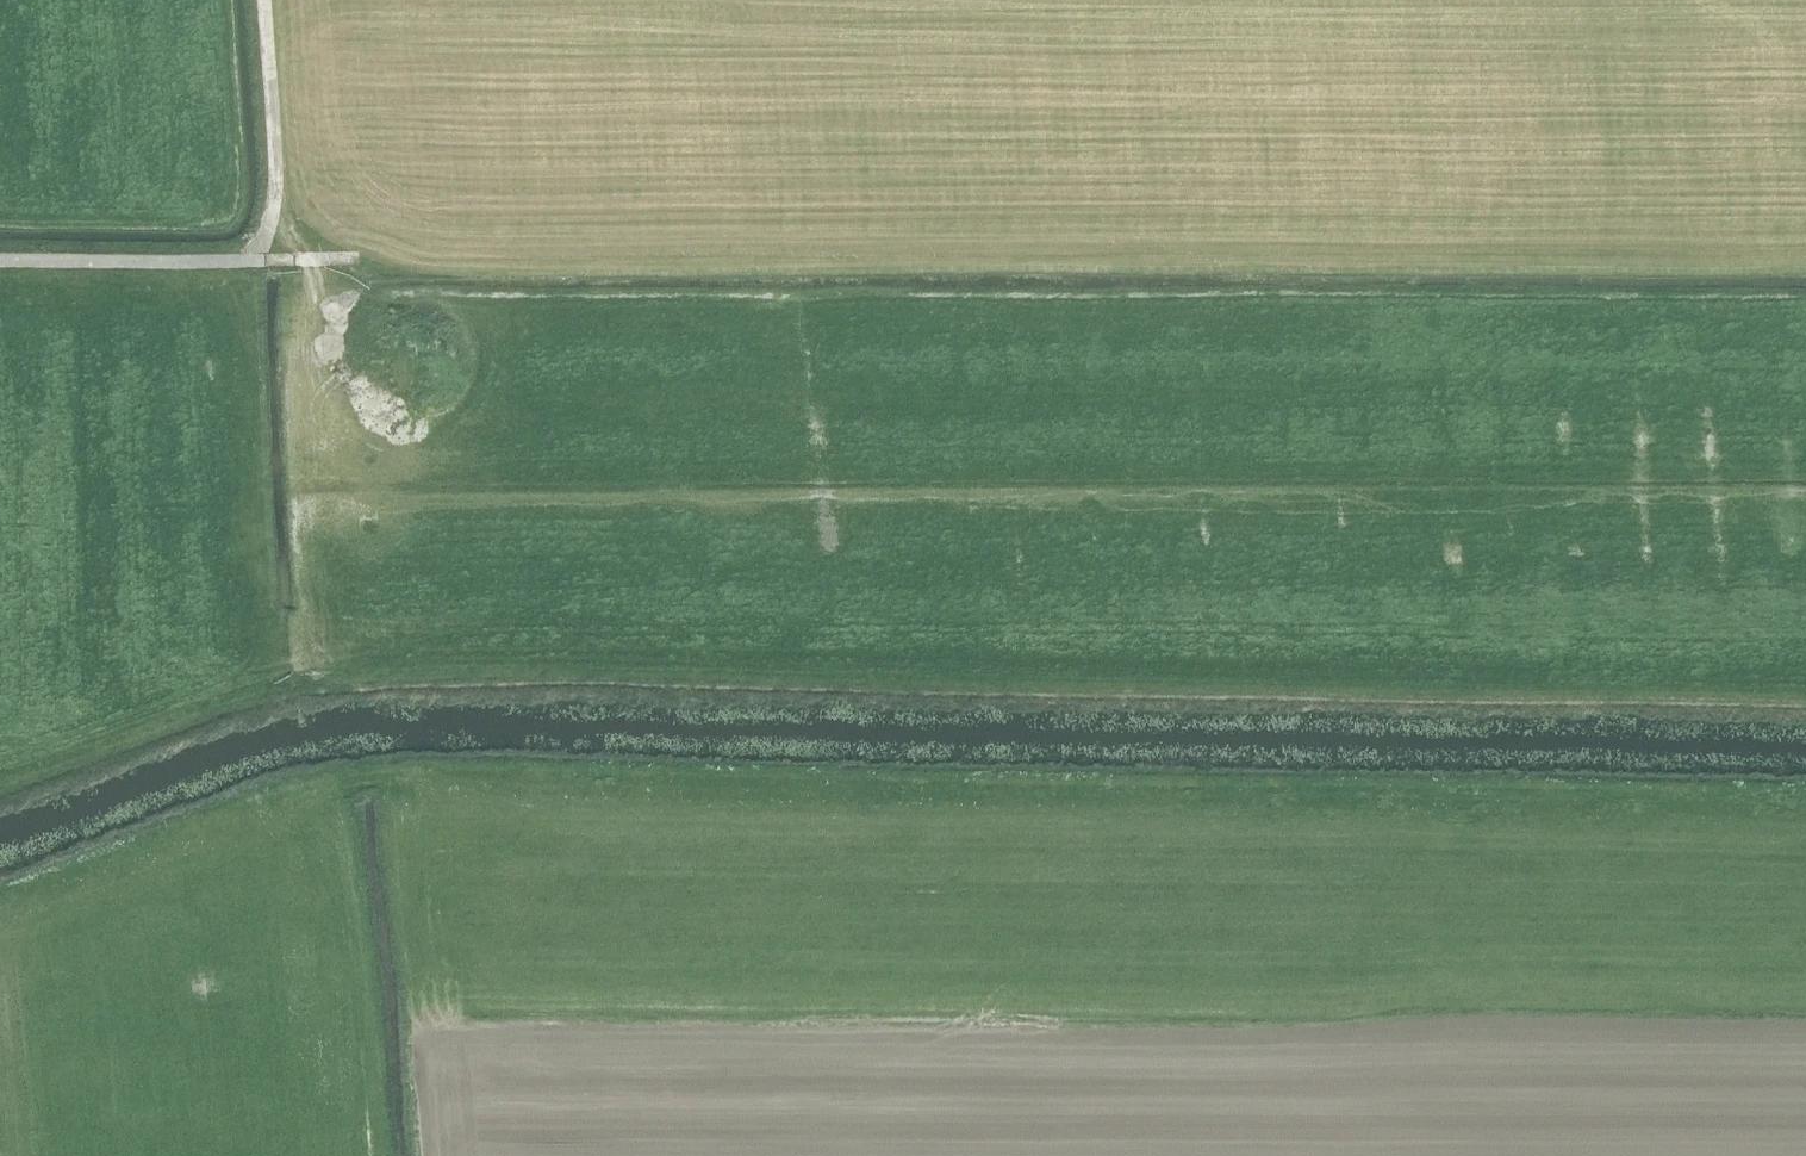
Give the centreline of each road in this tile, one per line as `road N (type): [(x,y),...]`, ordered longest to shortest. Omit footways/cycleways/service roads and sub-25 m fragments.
road 1 (track): [(354,259),(0,261)]
road 2 (track): [(263,0),(274,206),(249,262)]

